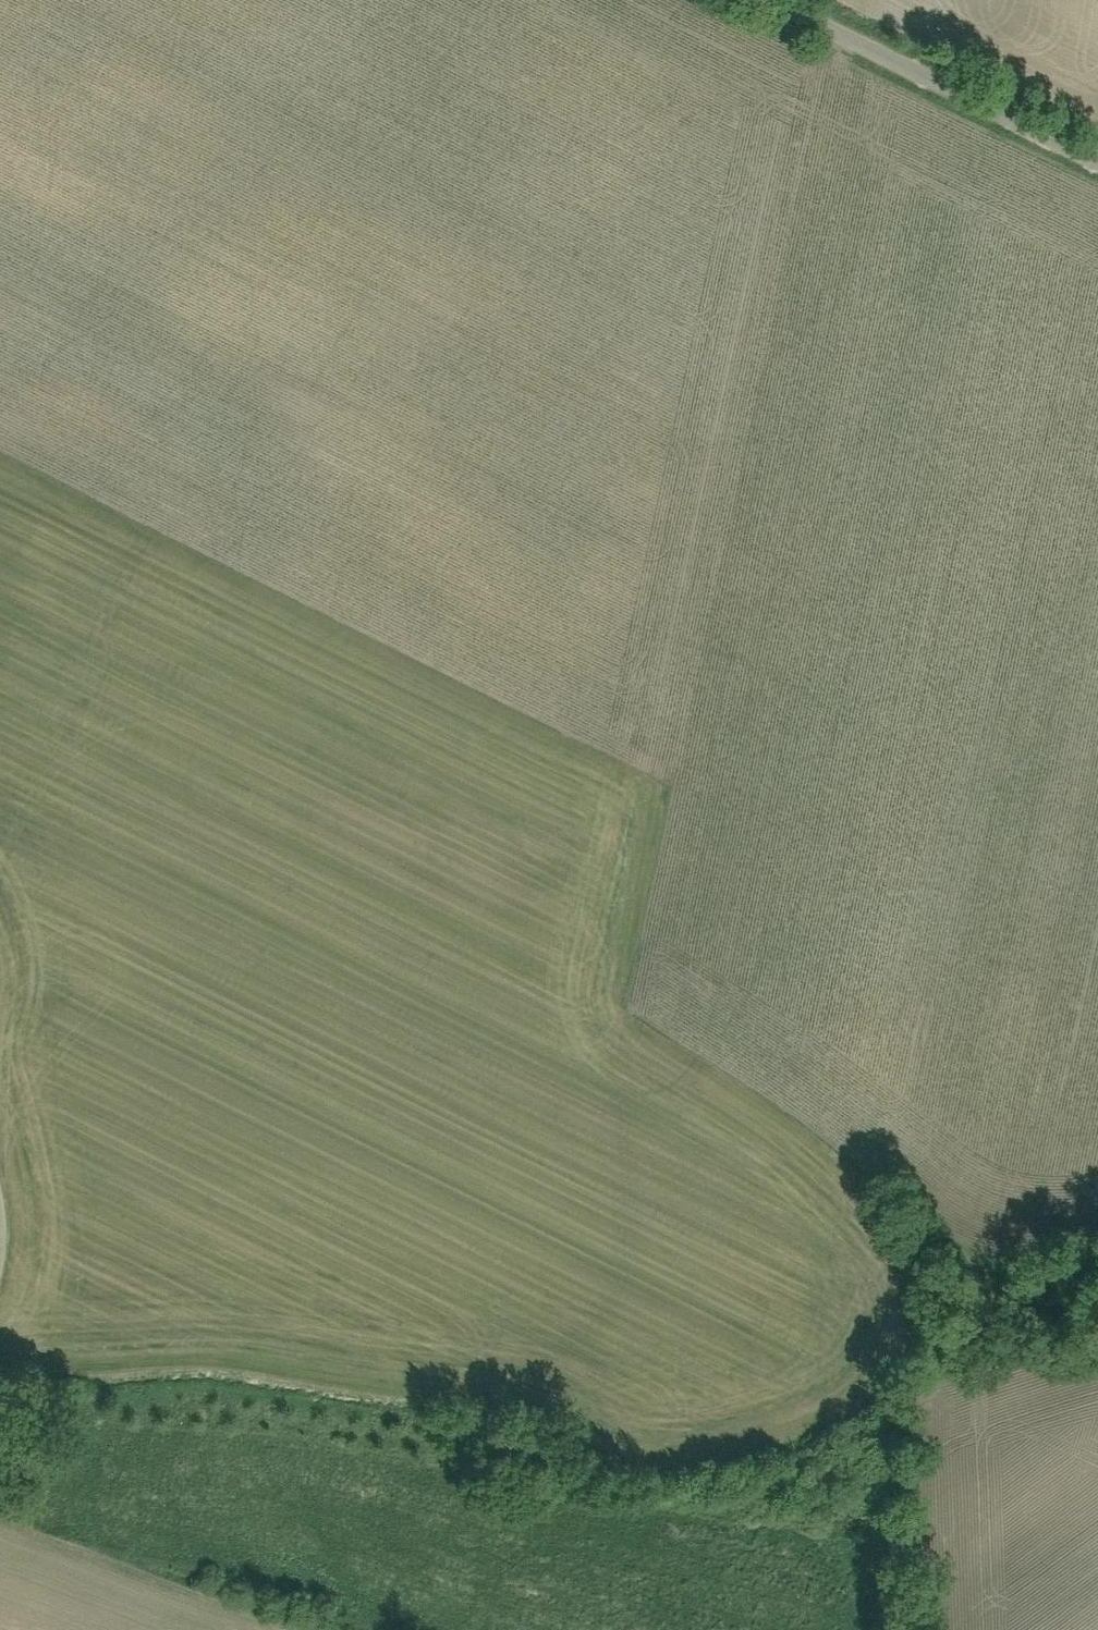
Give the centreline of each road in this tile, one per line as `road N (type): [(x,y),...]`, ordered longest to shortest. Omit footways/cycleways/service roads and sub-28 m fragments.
road 1 (residential): [(1097,156),(787,0)]

